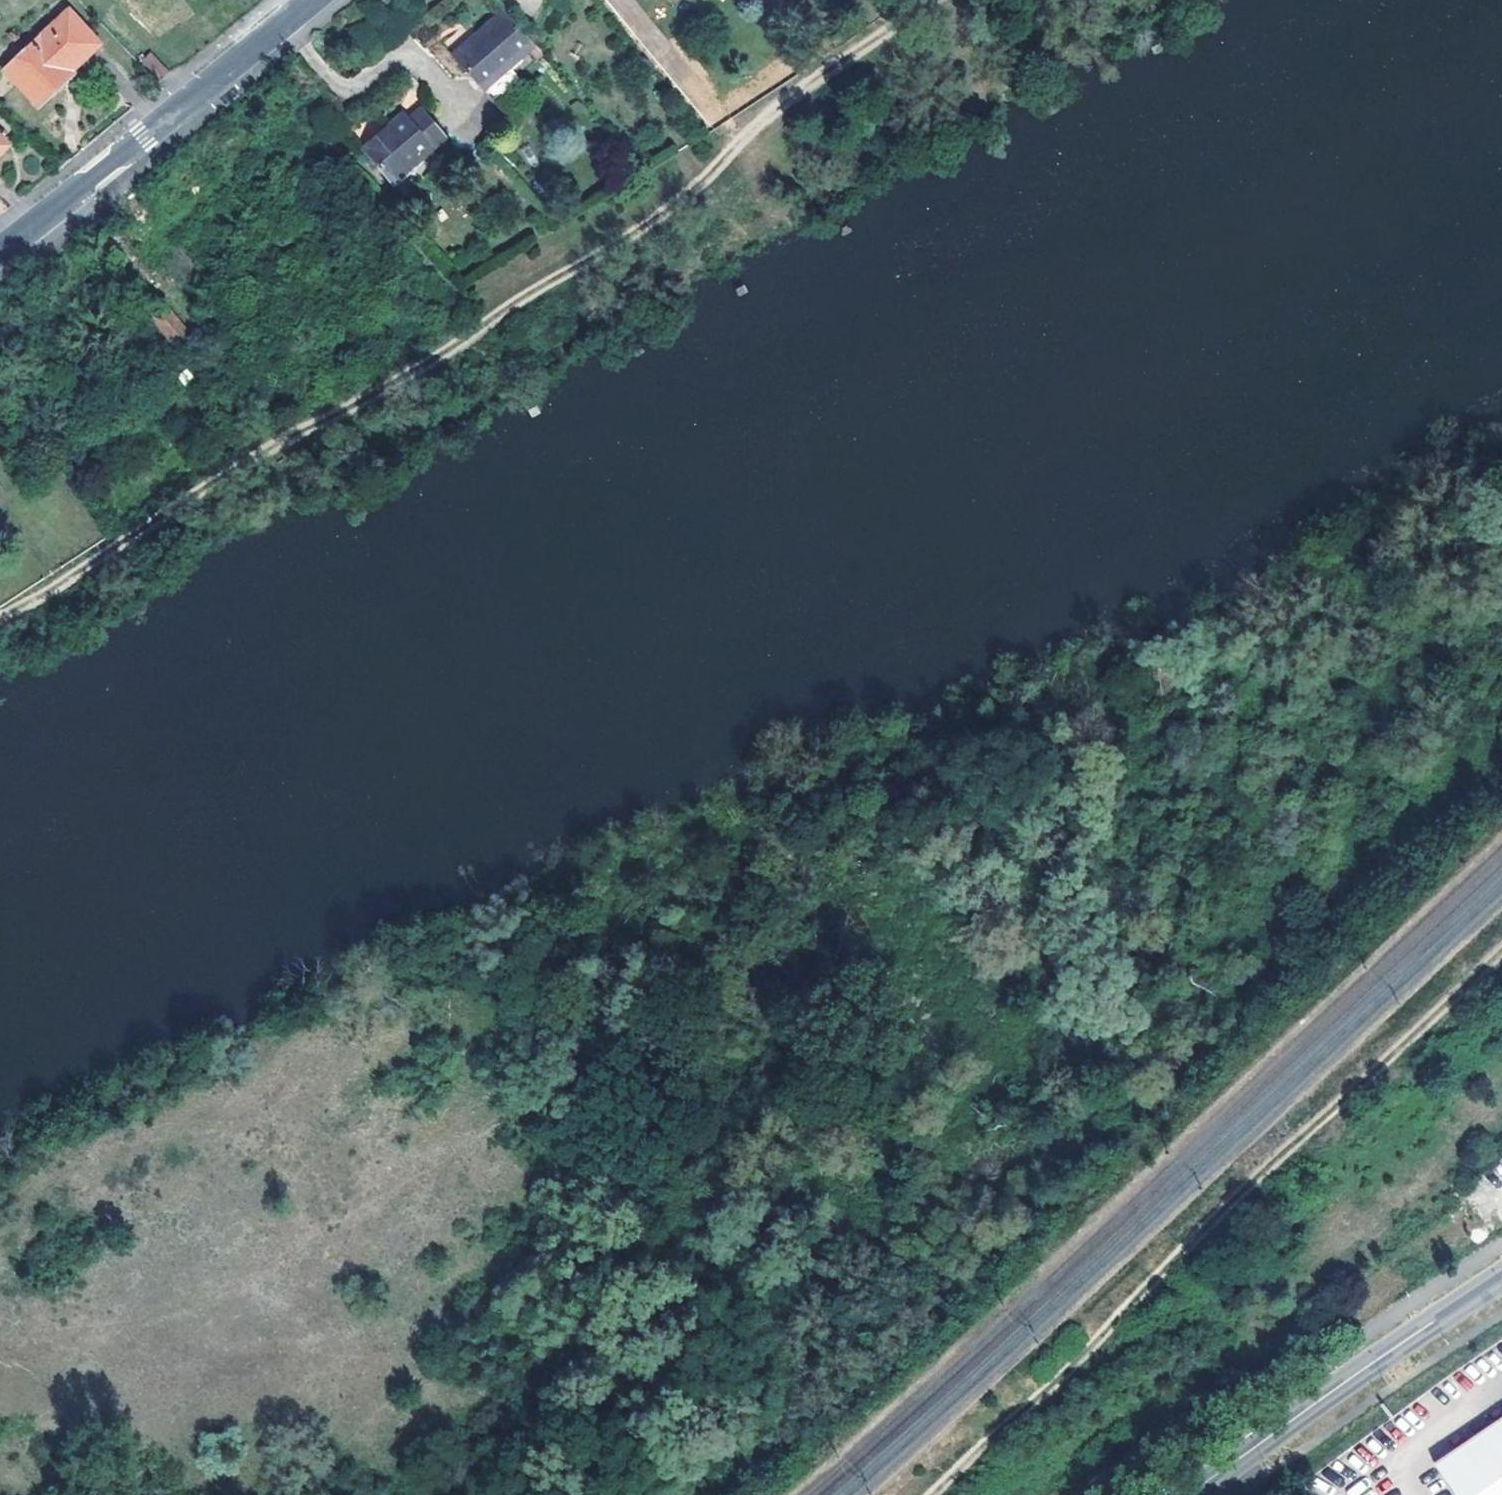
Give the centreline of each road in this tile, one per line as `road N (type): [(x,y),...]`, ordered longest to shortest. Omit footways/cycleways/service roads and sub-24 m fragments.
road 1 (track): [(930,0),(770,108),(693,191),(0,620)]
road 2 (track): [(1501,956),(1259,1185),(1063,1390),(945,1494)]
road 3 (tertiary): [(0,252),(316,0)]
road 4 (secondary): [(1190,1494),(1501,1278)]

